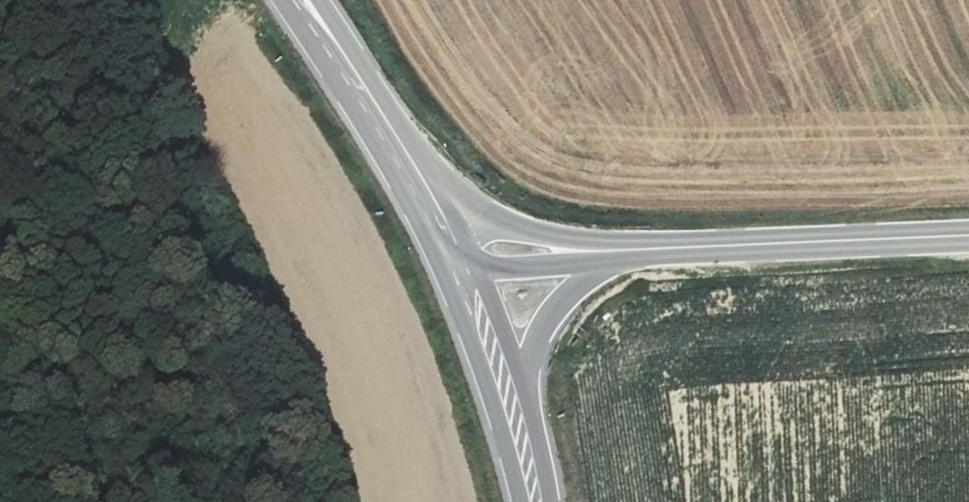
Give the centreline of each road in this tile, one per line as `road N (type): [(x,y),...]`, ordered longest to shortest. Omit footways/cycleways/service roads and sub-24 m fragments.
road 1 (secondary): [(633,250),(968,236)]
road 2 (primary): [(458,260),(411,167),(303,0)]
road 3 (secondary): [(516,422),(548,322),(572,293),(633,250)]
road 4 (secondary): [(458,260),(633,250)]
road 5 (primary): [(516,422),(458,260)]

